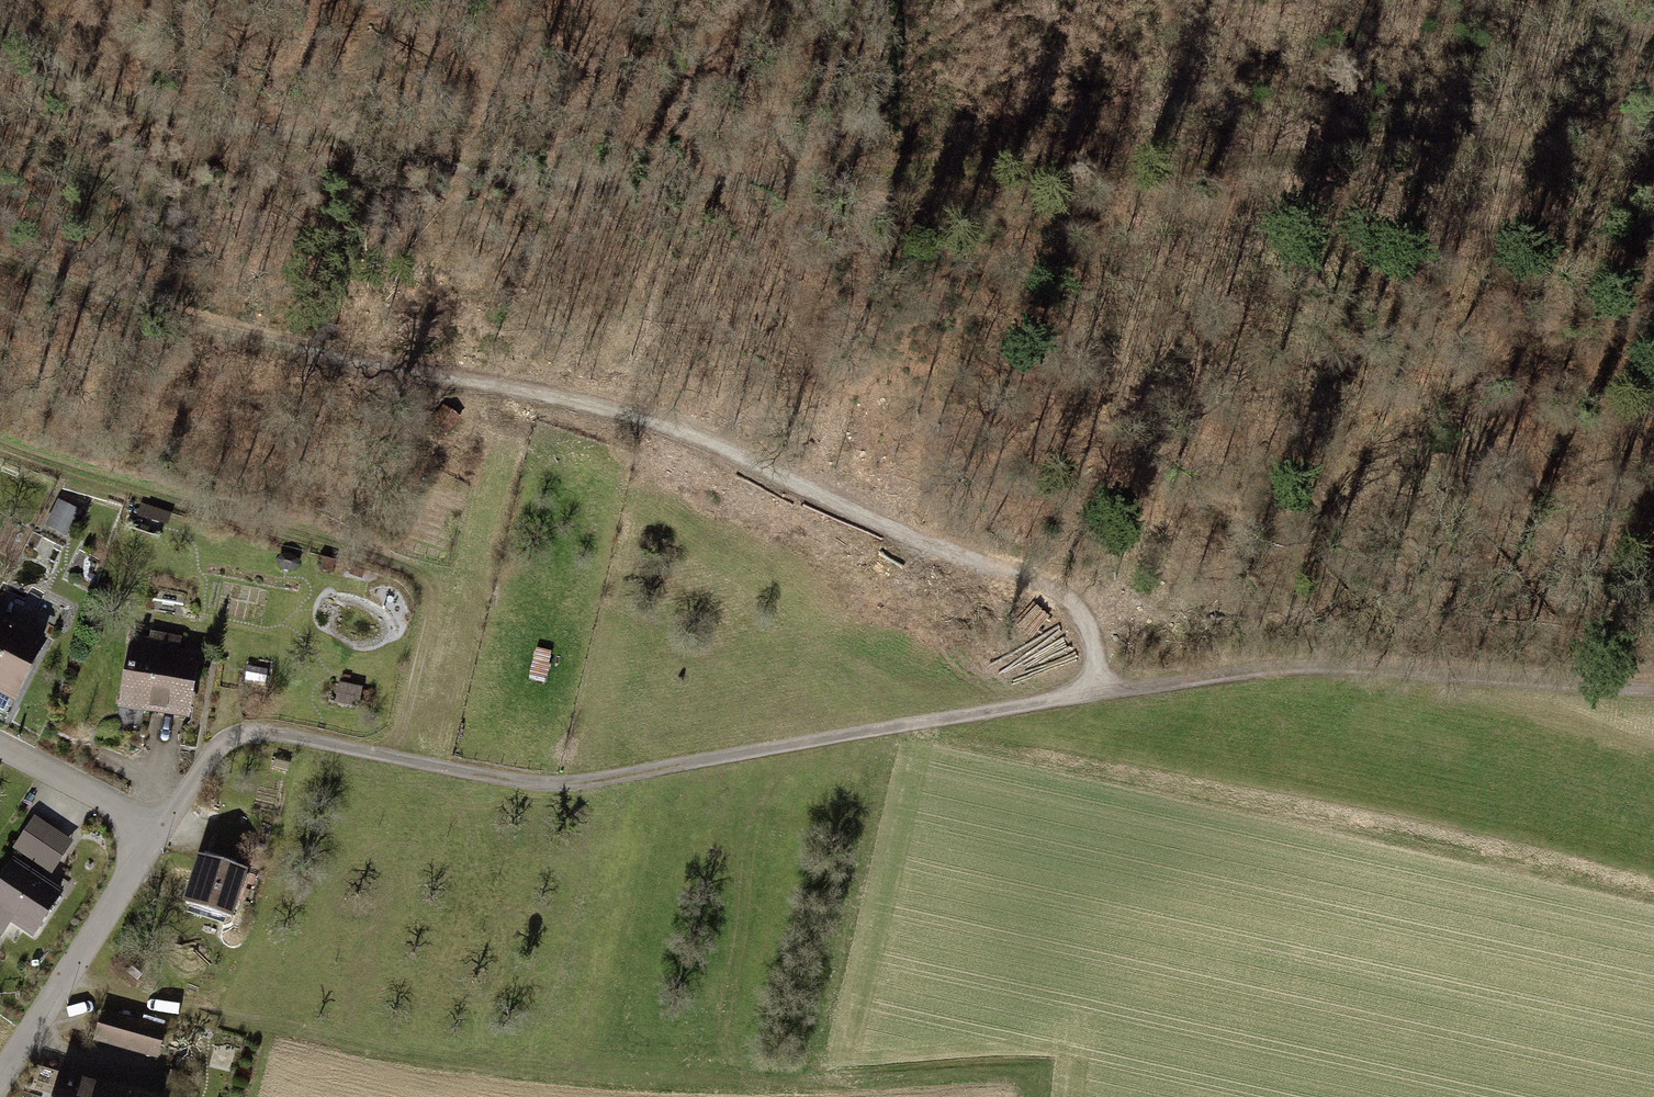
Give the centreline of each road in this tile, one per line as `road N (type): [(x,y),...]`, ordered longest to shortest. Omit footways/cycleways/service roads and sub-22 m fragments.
road 1 (track): [(1653,113),(1520,144),(774,182),(515,185),(121,101),(0,24)]
road 2 (track): [(0,261),(312,354),(614,406),(917,541),(1057,590),(1085,624),(1094,694)]
road 3 (residential): [(162,823),(213,751),(259,732),(559,784),(1279,664)]
road 4 (track): [(1653,685),(1341,659),(1279,664)]
road 5 (residential): [(0,1079),(162,823)]
road 6 (residential): [(0,744),(162,823)]

